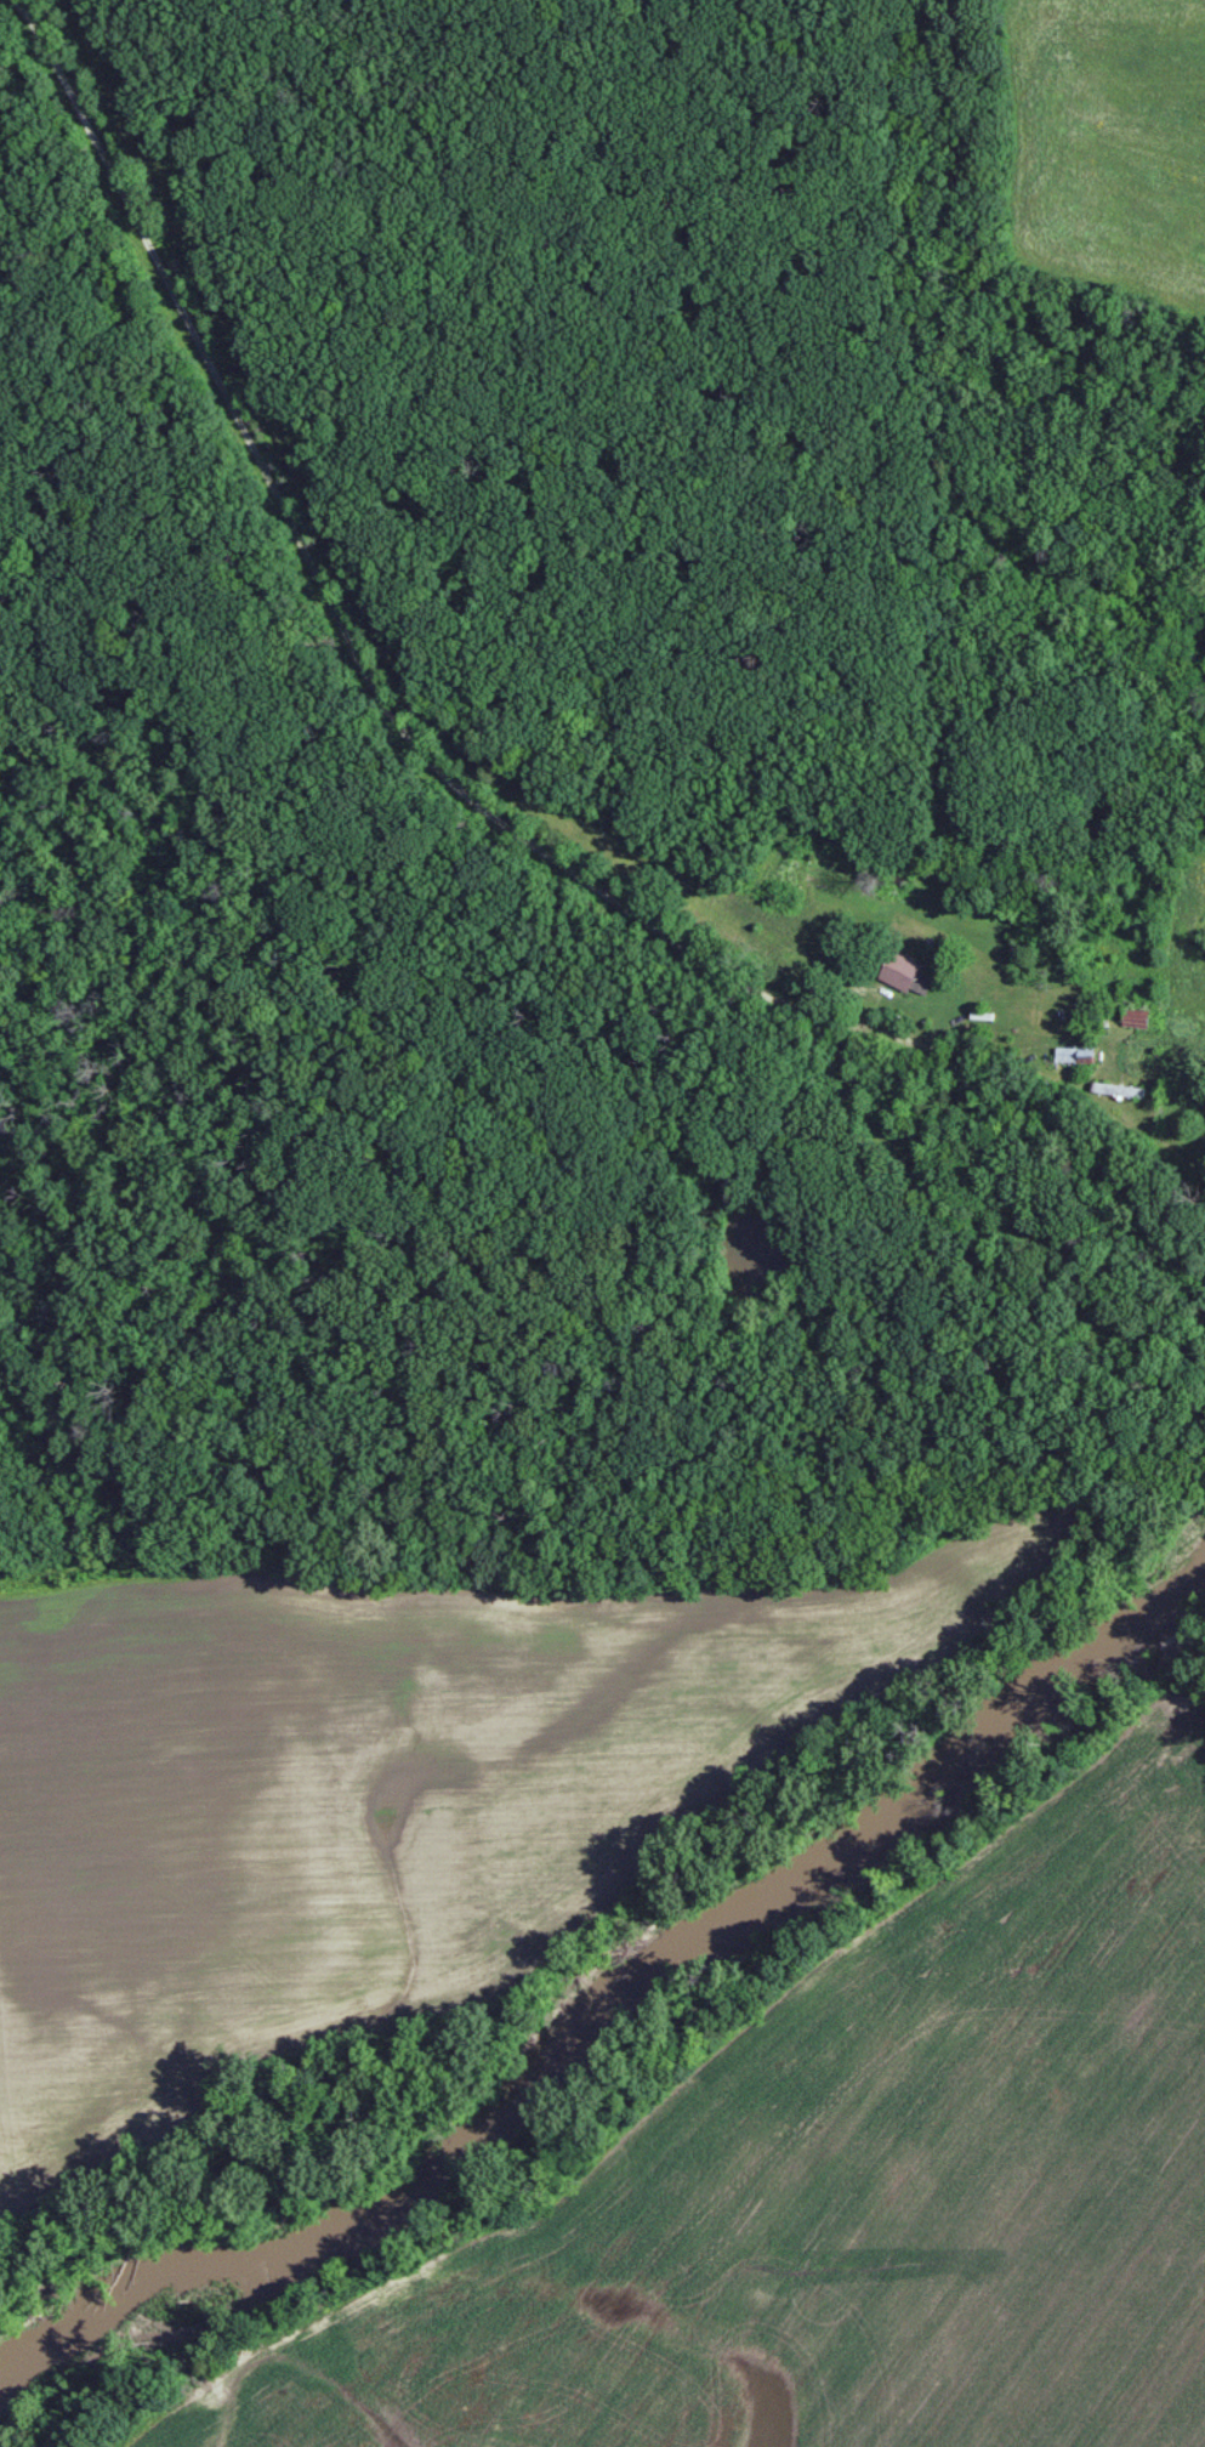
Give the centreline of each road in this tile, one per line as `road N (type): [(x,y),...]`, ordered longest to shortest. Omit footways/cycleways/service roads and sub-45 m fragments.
road 1 (residential): [(1046,1052),(1013,1062),(936,1046),(732,988),(636,932),(589,885),(442,778),(397,734),(72,81),(16,0)]

